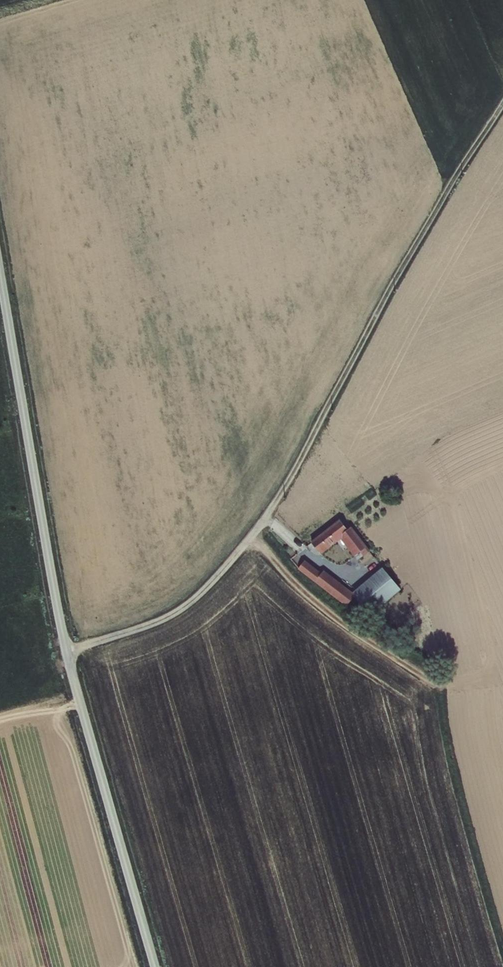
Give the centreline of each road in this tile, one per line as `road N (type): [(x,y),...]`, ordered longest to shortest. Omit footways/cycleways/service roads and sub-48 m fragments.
road 1 (track): [(502,97),(263,522),(180,611),(65,650)]
road 2 (unclassified): [(155,966),(65,650),(0,276)]

